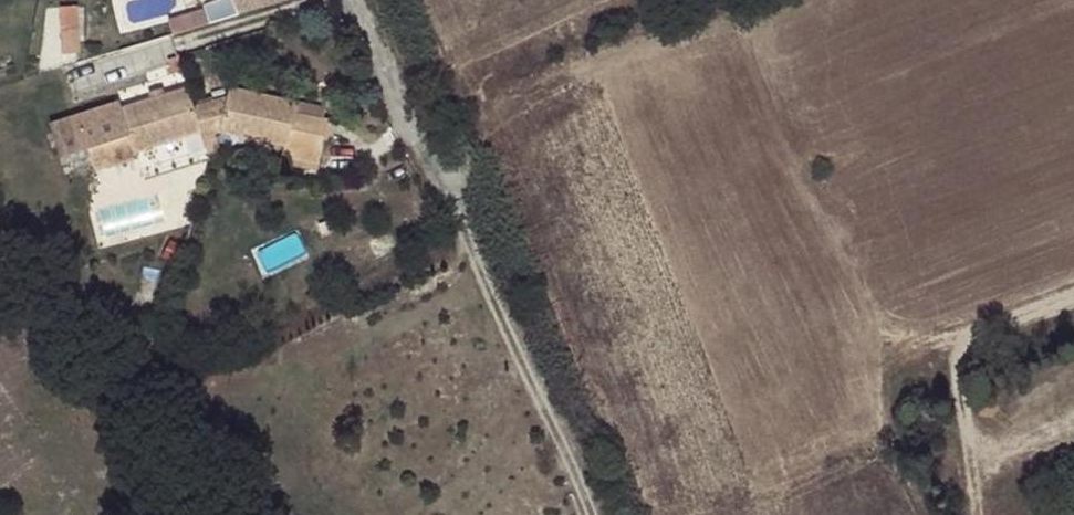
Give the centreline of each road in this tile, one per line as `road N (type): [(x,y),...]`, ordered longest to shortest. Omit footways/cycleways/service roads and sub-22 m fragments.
road 1 (unclassified): [(354,0),(570,514)]

